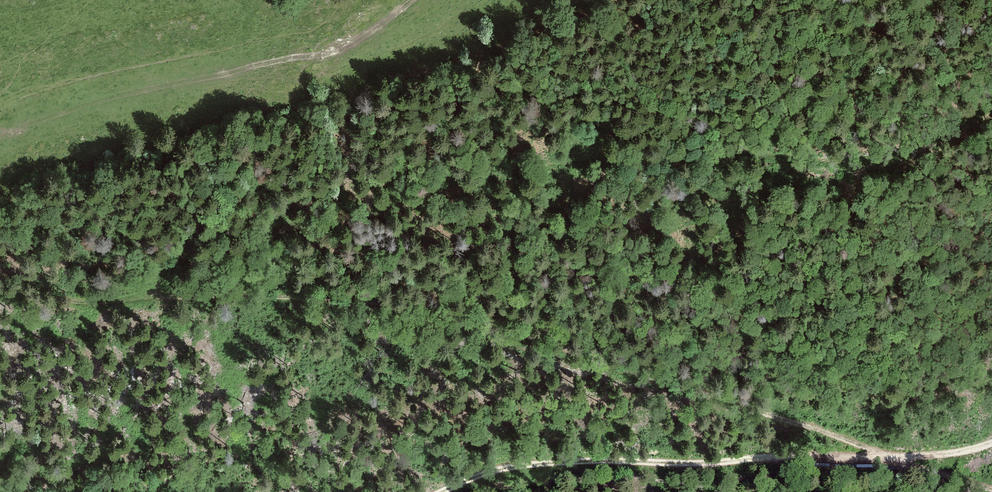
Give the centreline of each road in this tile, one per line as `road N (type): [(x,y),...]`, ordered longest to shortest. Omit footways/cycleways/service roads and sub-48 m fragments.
road 1 (track): [(0,281),(78,302),(325,299),(454,312),(991,487)]
road 2 (track): [(152,299),(163,274),(203,250),(504,173),(696,149),(811,163),(861,160),(932,142),(991,107)]
road 3 (track): [(991,442),(905,458),(529,465),(440,491)]
road 4 (track): [(0,136),(66,111),(321,56),(359,41),(412,0)]

